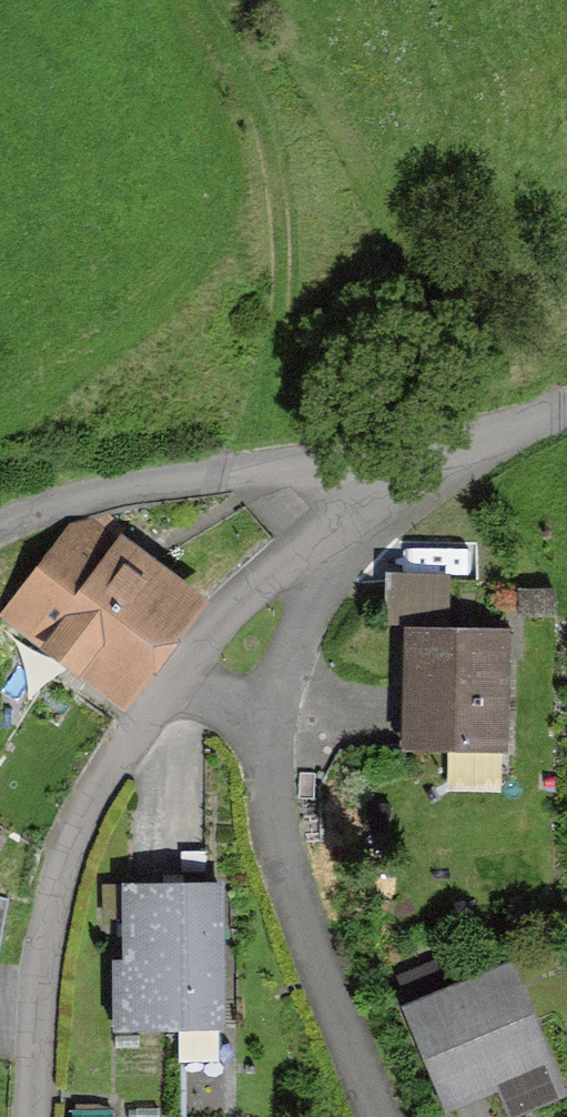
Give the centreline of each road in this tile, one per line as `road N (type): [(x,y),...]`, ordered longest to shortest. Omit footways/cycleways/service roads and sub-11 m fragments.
road 1 (residential): [(180,668),(55,849),(36,1116)]
road 2 (unclassified): [(433,454),(285,466),(77,502),(0,534)]
road 3 (residential): [(250,726),(275,864),(378,1116)]
road 4 (residential): [(319,527),(250,726)]
road 5 (residential): [(319,527),(180,668)]
road 6 (unclassified): [(566,402),(433,454)]
road 7 (residential): [(433,454),(319,527)]

